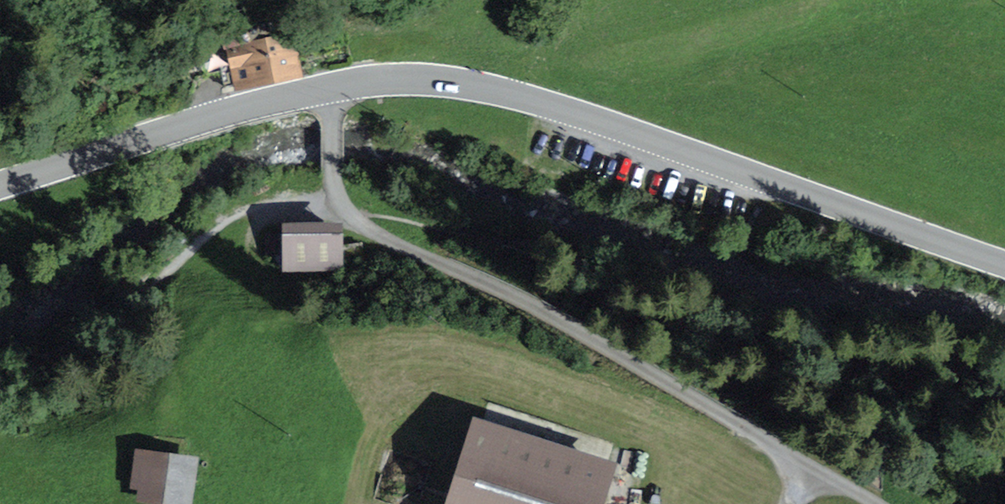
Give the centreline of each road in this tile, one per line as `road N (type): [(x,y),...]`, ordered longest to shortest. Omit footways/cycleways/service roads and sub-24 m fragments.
road 1 (tertiary): [(1004,263),(501,95),(412,81),(334,90),(0,189)]
road 2 (track): [(870,503),(590,338),(374,240),(351,217)]
road 3 (track): [(0,380),(51,355),(255,208),(335,193)]

